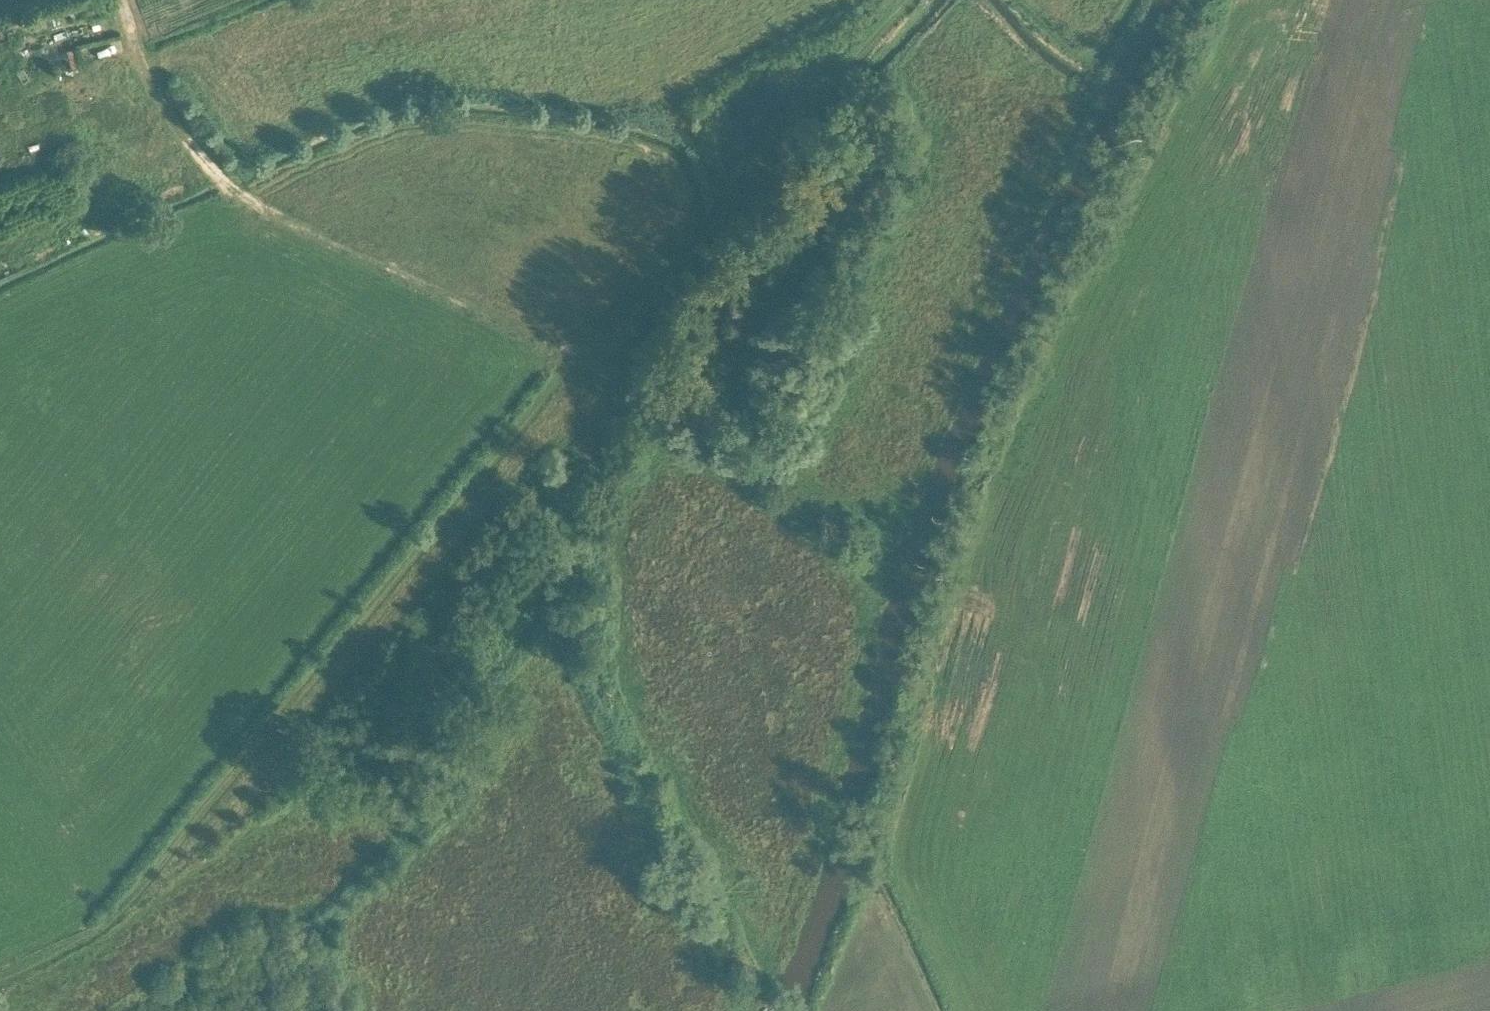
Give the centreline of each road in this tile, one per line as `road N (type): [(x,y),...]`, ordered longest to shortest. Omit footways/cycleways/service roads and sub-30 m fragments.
road 1 (track): [(0,966),(117,911),(223,767),(569,350)]
road 2 (track): [(569,350),(239,194),(208,170),(154,101),(123,0)]

